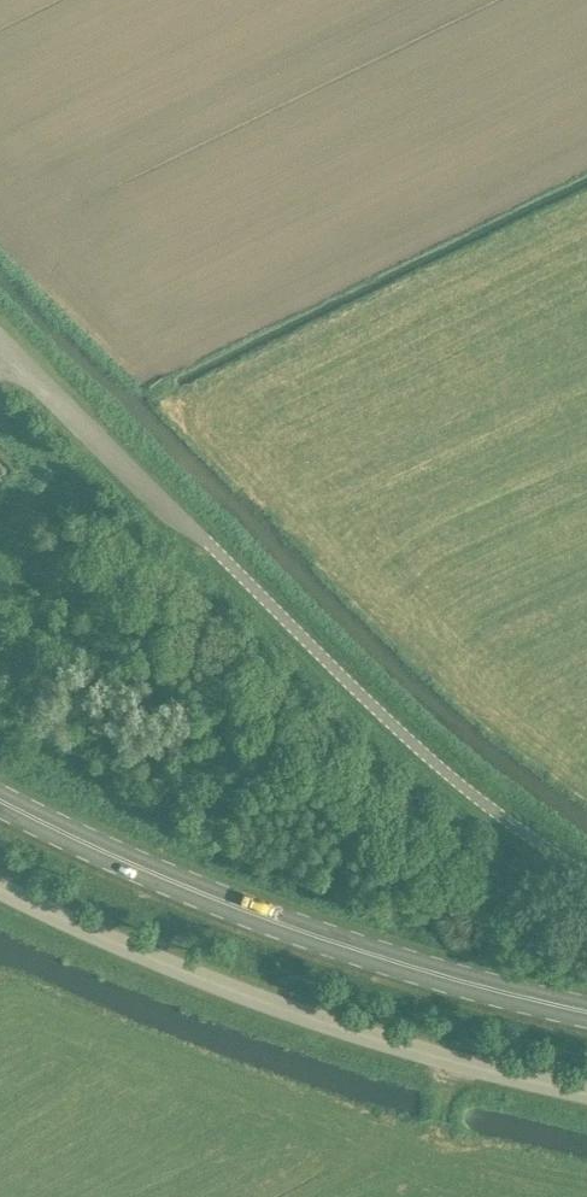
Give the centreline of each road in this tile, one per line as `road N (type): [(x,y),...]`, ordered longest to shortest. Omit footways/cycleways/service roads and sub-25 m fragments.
road 1 (primary): [(586,1016),(510,1002),(159,881),(0,805)]
road 2 (unclassified): [(586,1094),(368,1038),(240,994),(0,889)]
road 3 (unclassified): [(160,500),(0,344)]

